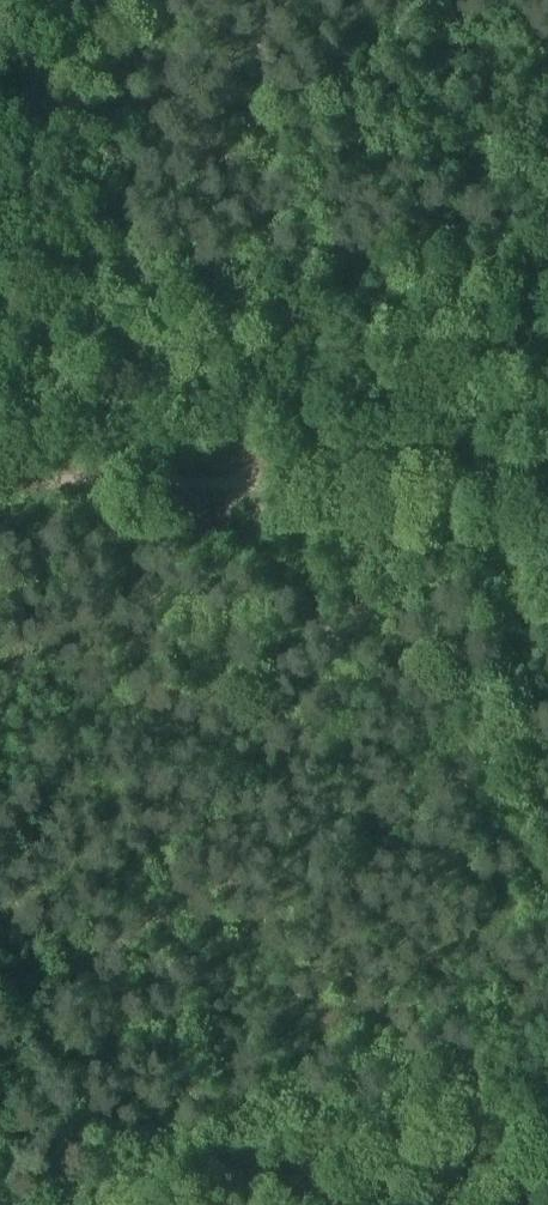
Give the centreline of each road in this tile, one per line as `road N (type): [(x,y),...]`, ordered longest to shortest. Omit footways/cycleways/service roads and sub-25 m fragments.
road 1 (track): [(0,476),(547,499)]
road 2 (track): [(547,884),(257,544),(256,488)]
road 3 (track): [(156,1204),(547,1022)]
road 4 (track): [(49,0),(0,266)]

